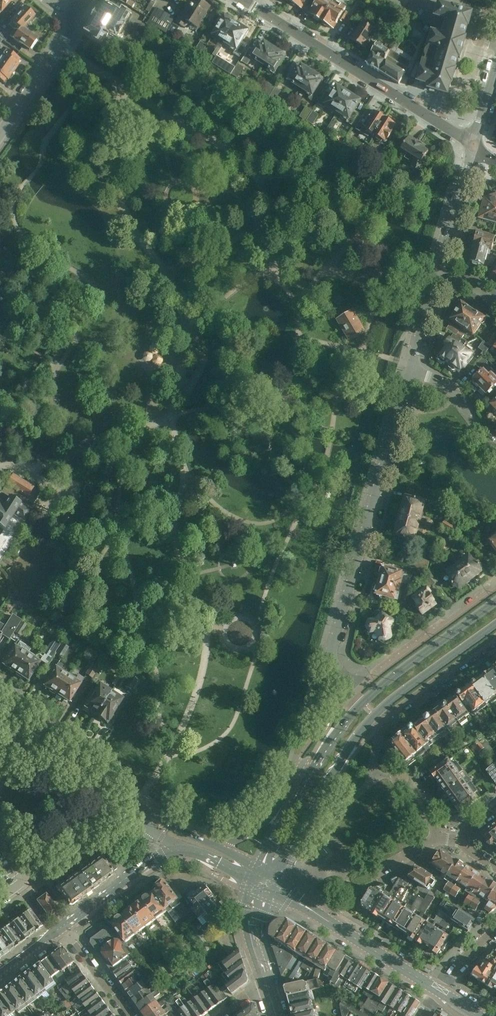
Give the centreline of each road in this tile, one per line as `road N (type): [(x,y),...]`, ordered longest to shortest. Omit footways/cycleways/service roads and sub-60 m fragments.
road 1 (unclassified): [(355,693),(331,665),(334,646),(412,367)]
road 2 (unclassified): [(473,145),(242,0)]
road 3 (secondary): [(277,878),(317,798),(378,711)]
road 4 (residential): [(495,587),(355,693)]
road 5 (secondary): [(495,601),(362,704)]
road 6 (unclassified): [(26,744),(148,828)]
road 7 (secondary): [(378,711),(495,625)]
road 8 (residential): [(378,711),(387,716),(495,637)]
road 9 (secondary): [(318,749),(273,814),(217,847)]
road 10 (unclassified): [(0,136),(76,15)]
road 11 (secondary): [(147,811),(45,745),(26,744)]
road 12 (secondary): [(318,749),(259,867)]
road 13 (tertiary): [(437,994),(328,921)]
road 14 (unclassified): [(438,271),(473,145)]

